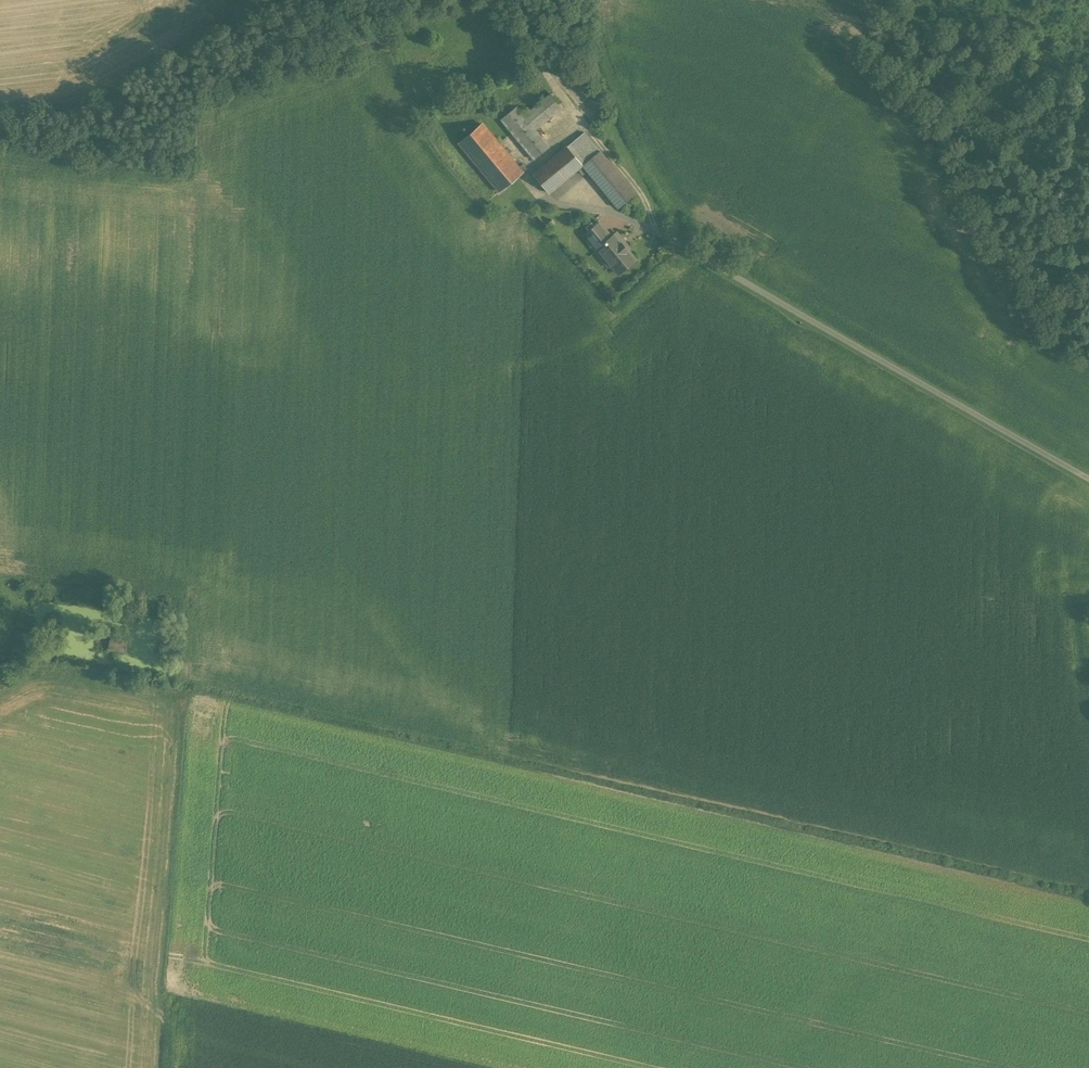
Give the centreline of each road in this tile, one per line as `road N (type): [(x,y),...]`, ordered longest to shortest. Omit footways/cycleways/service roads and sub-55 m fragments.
road 1 (track): [(0,112),(89,102),(273,0)]

